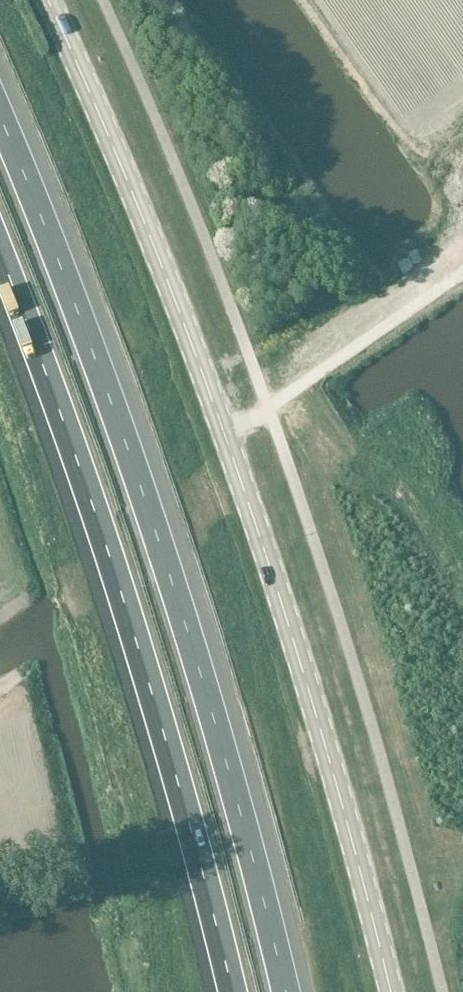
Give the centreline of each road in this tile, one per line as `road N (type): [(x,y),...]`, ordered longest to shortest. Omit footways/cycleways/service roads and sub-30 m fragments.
road 1 (tertiary): [(391,991),(319,727),(211,394),(46,0)]
road 2 (motorway): [(287,991),(241,808),(165,559),(0,119)]
road 3 (motorway): [(0,253),(119,588),(234,991)]

